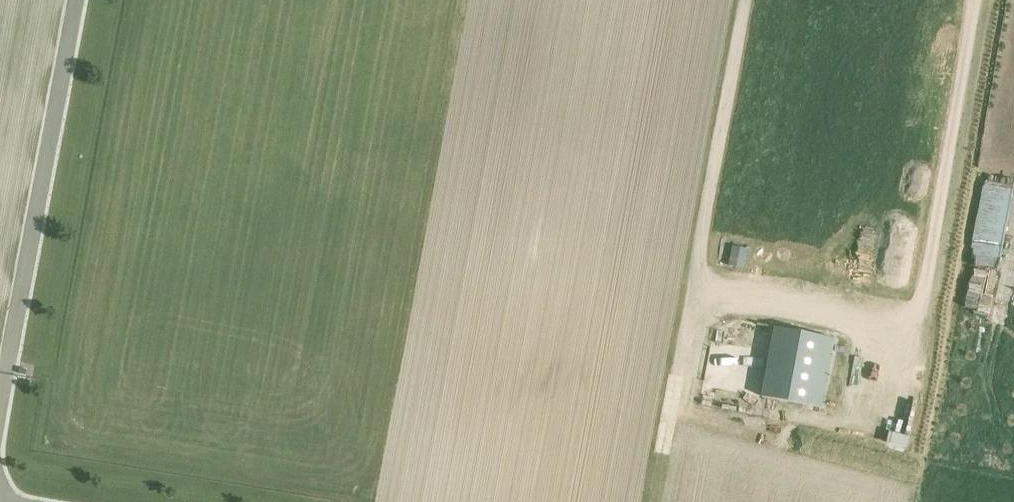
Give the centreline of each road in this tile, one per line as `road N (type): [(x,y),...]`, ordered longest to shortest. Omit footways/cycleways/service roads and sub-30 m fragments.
road 1 (track): [(747,0),(686,350)]

